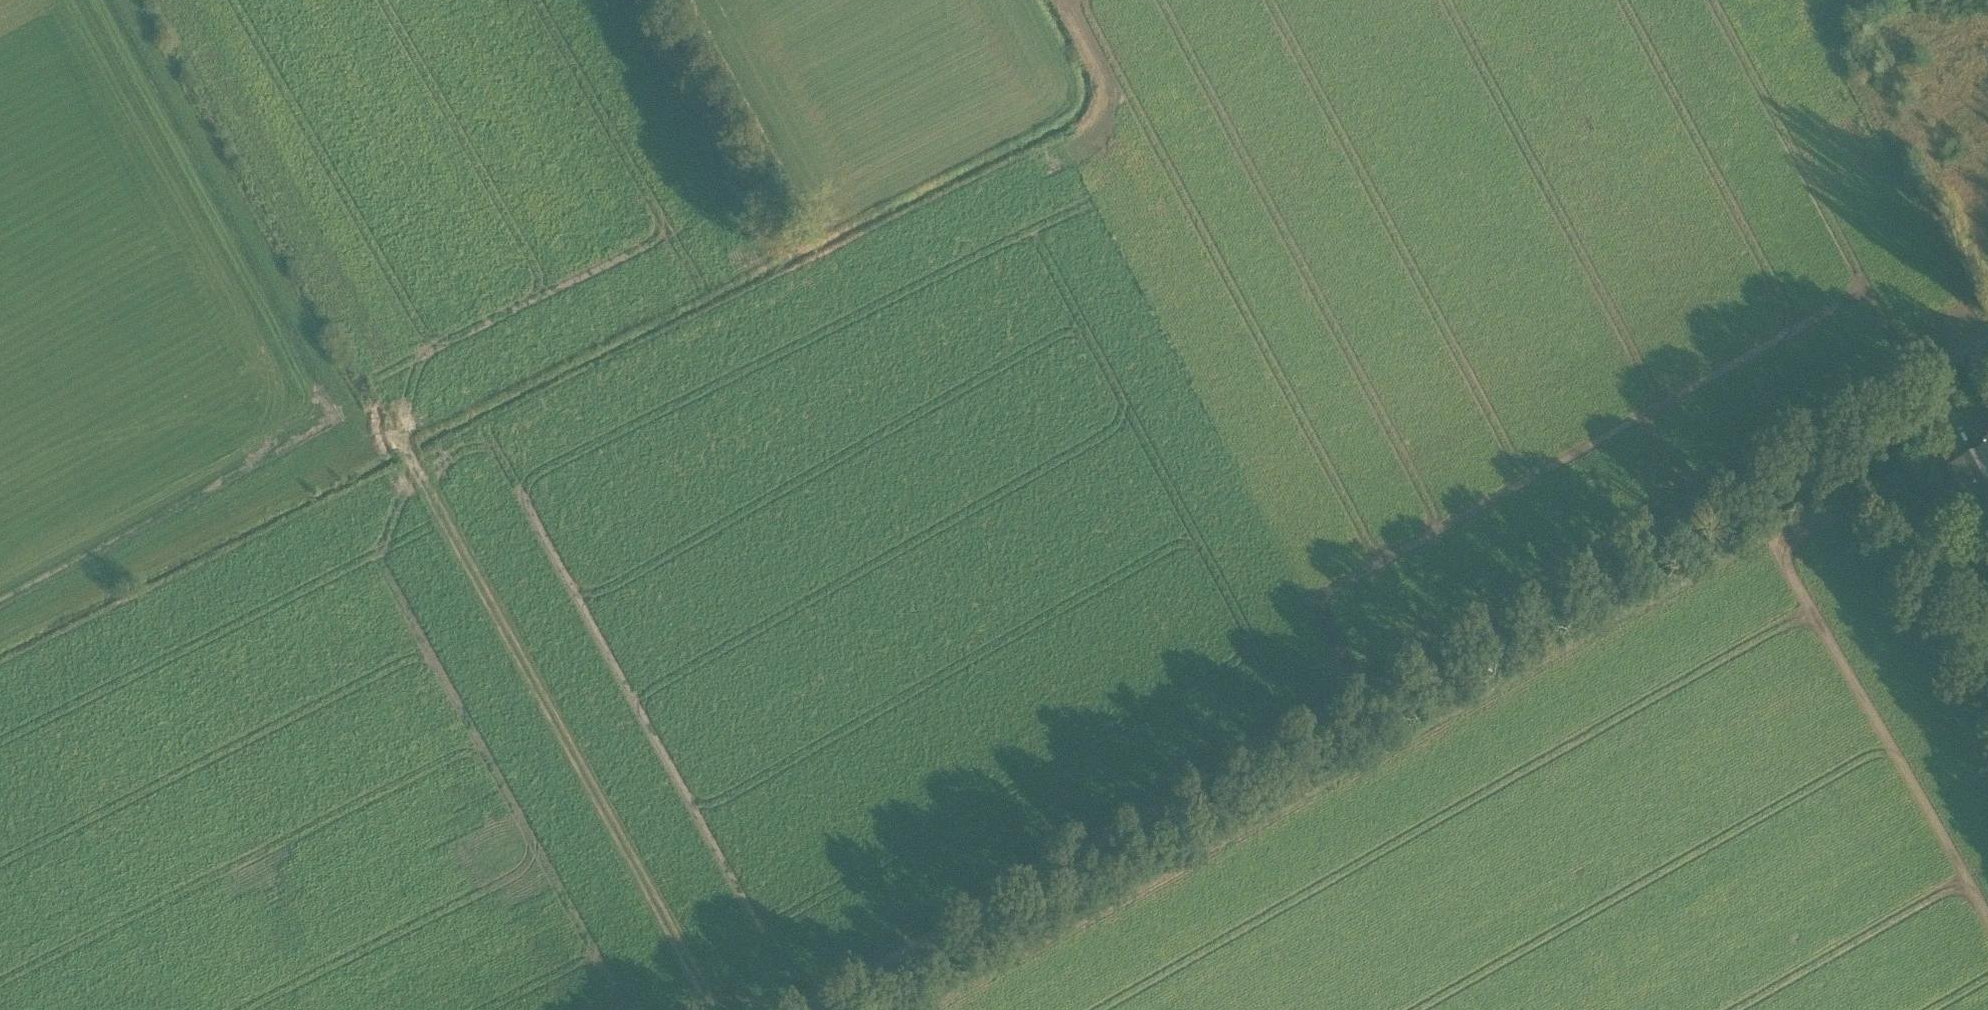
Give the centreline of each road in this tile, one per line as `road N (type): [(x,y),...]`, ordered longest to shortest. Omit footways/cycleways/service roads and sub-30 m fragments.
road 1 (unclassified): [(790,1009),(1757,453),(1987,338)]

